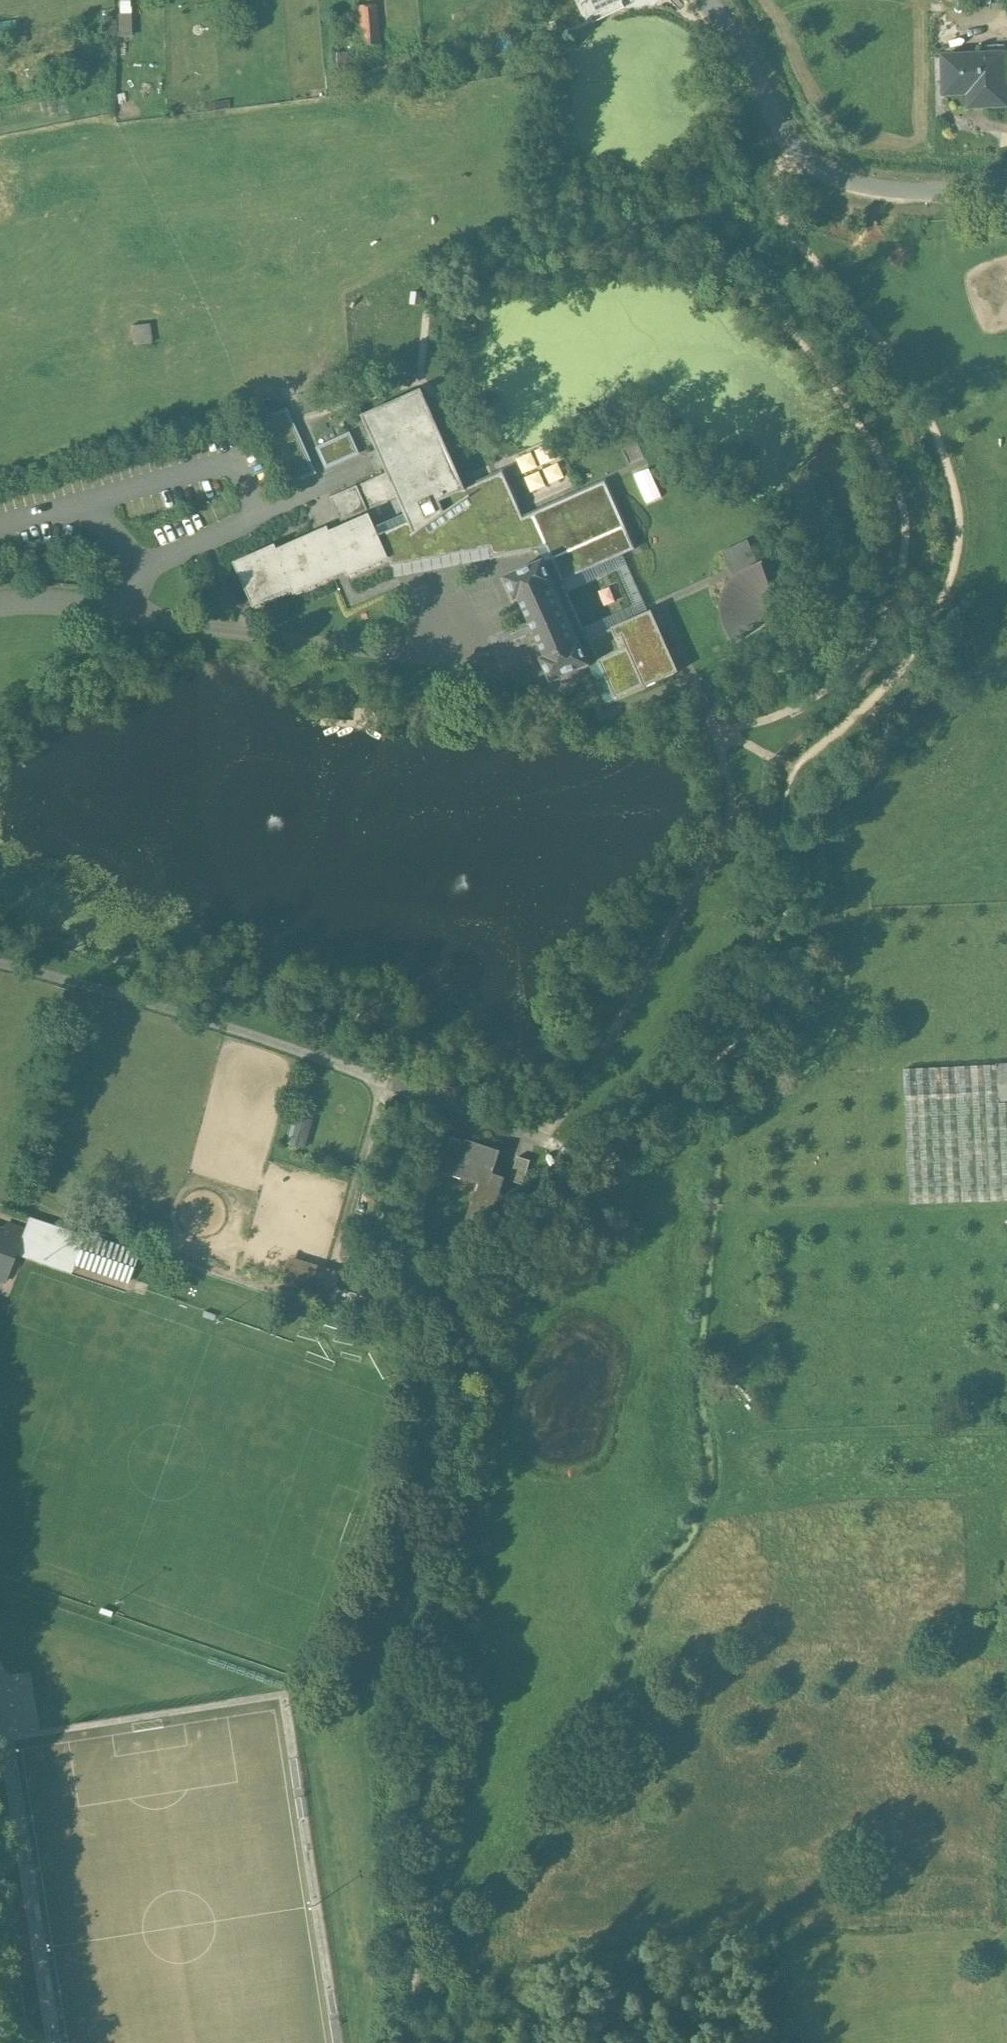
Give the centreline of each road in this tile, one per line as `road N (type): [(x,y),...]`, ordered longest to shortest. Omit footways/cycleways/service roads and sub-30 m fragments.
road 1 (residential): [(701,0),(788,142),(826,173),(941,195),(1006,188)]
road 2 (unclassified): [(179,626),(41,598),(0,604)]

